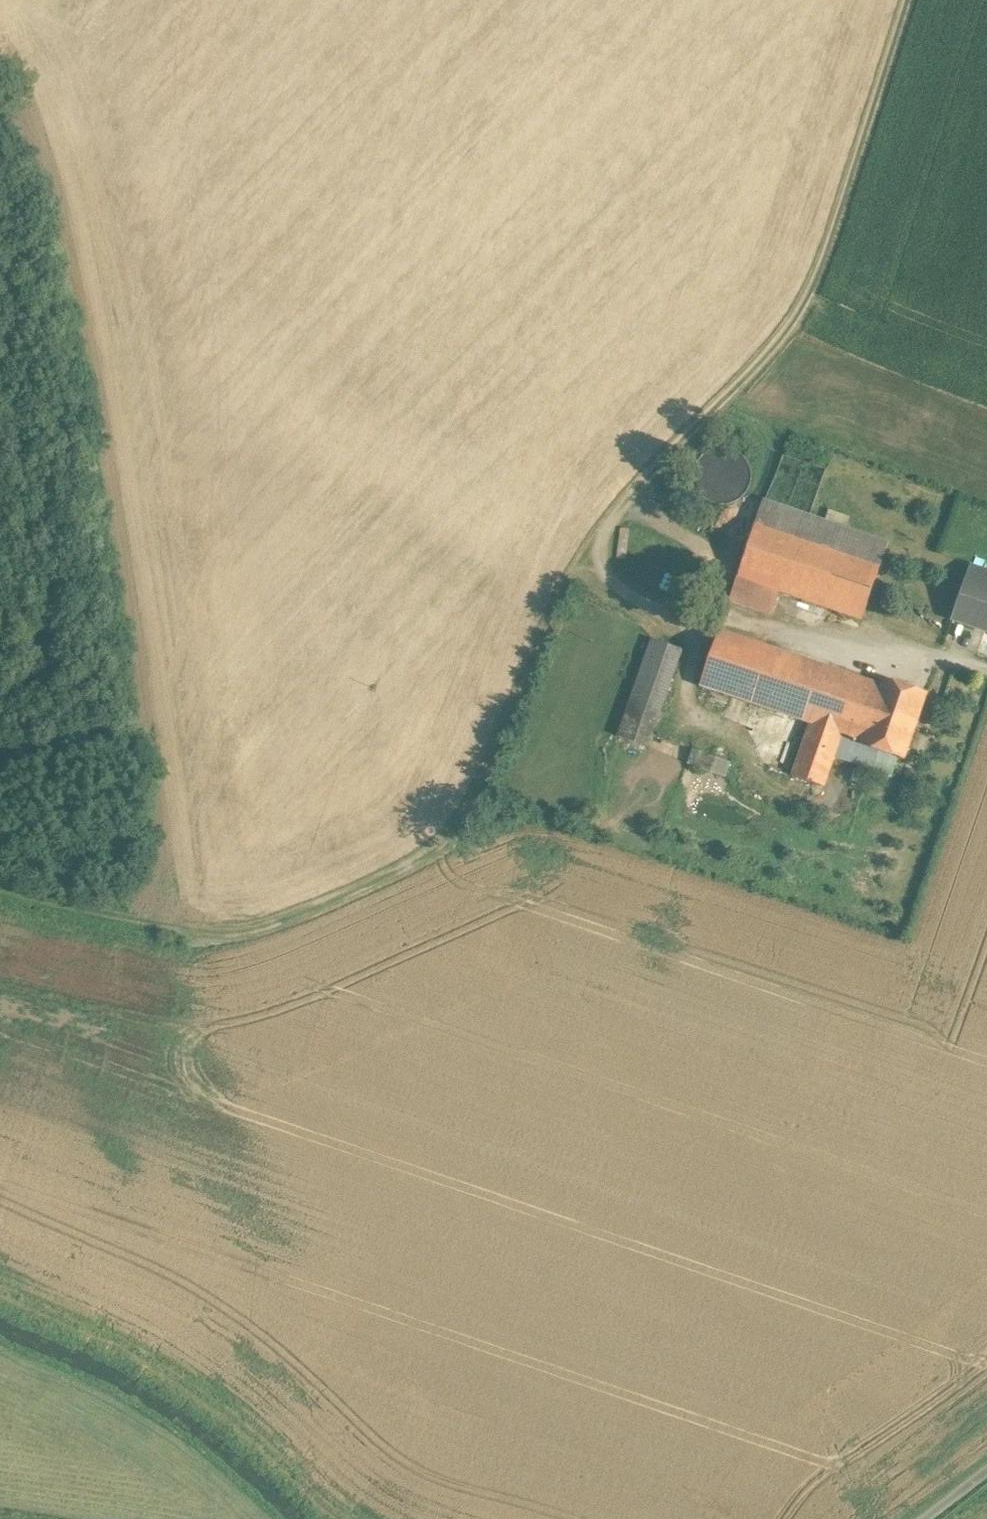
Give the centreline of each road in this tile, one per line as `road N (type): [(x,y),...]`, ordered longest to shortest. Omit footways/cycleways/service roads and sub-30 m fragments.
road 1 (track): [(667,603),(297,411),(239,350),(163,214),(41,86),(18,0)]
road 2 (track): [(917,0),(811,314),(635,501),(601,572)]

